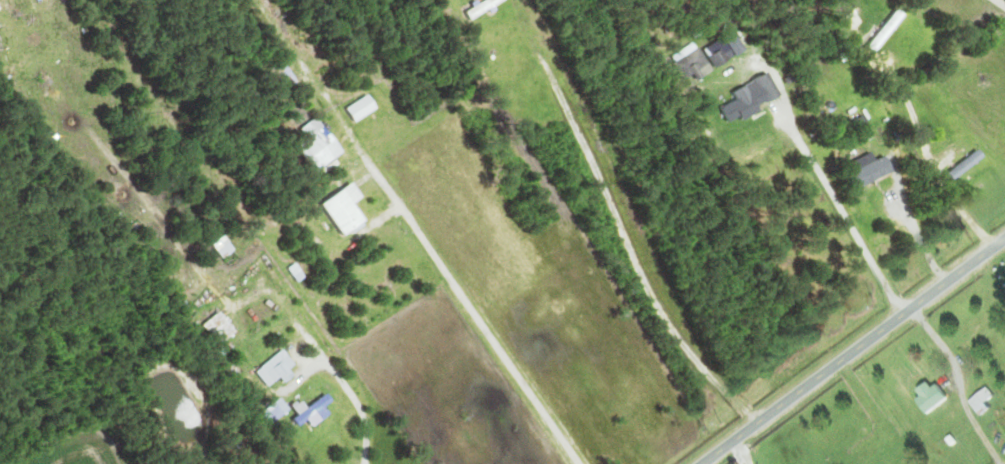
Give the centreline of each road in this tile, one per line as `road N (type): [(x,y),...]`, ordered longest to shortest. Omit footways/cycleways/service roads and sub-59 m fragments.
road 1 (residential): [(673,463),(1004,212)]

